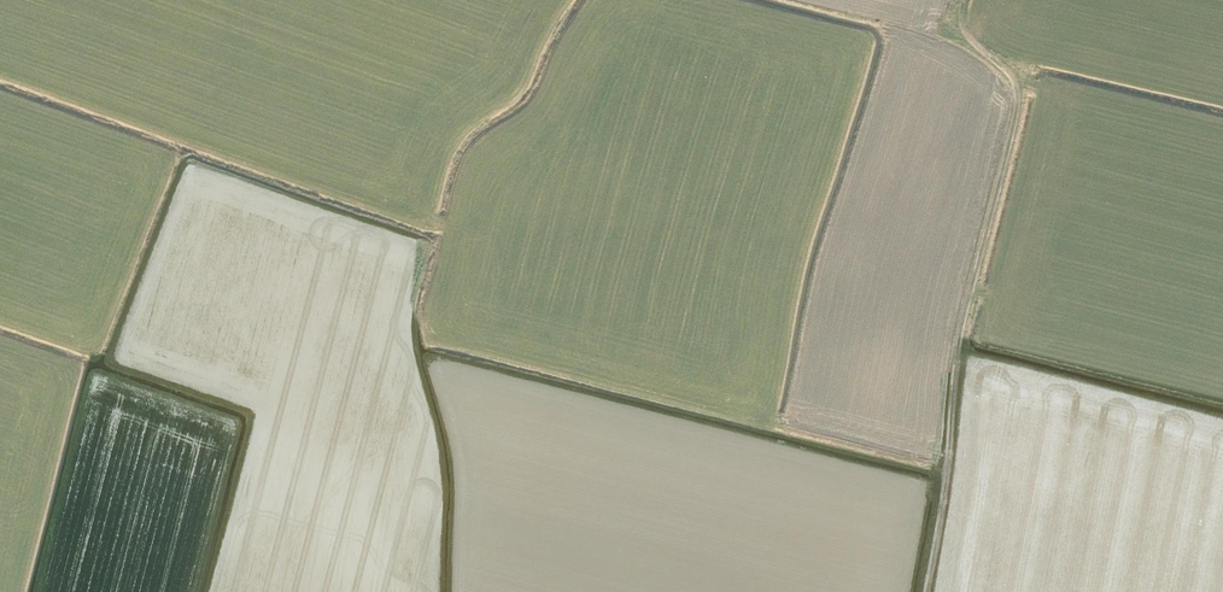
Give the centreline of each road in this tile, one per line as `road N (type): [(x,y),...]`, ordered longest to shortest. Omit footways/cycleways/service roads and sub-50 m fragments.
road 1 (track): [(927,591),(960,340),(1017,112),(1016,83),(966,33),(965,0)]

